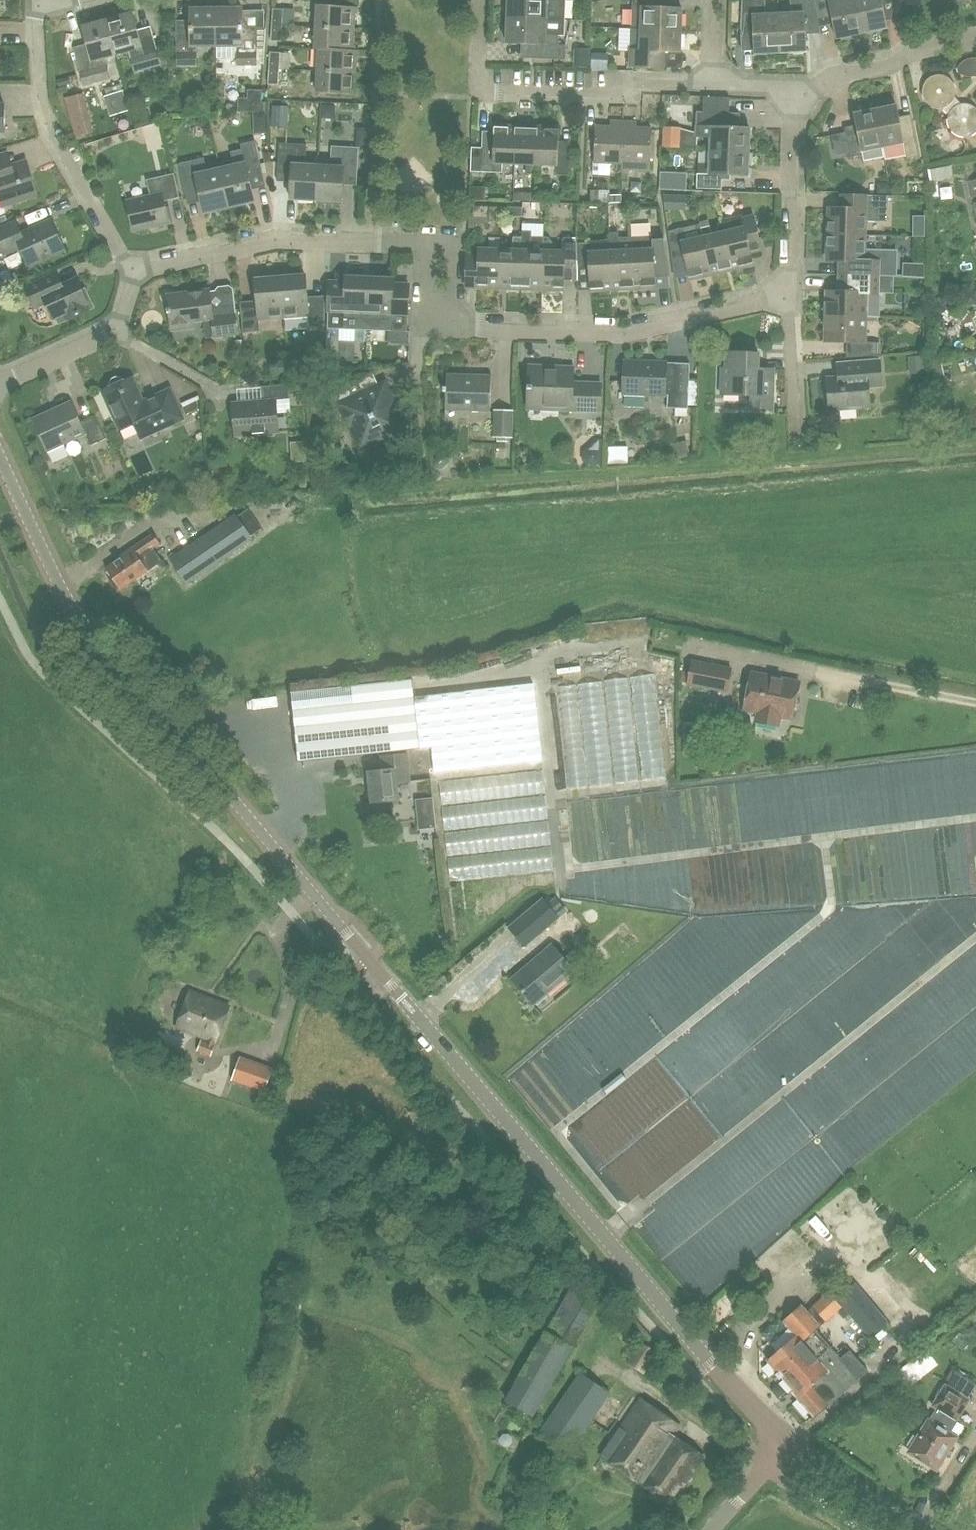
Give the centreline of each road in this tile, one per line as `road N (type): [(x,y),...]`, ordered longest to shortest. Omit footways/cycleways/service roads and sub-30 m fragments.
road 1 (tertiary): [(781,1443),(105,651),(60,587),(0,456)]
road 2 (residential): [(786,294),(618,332),(471,327),(452,313),(422,252),(390,242),(274,239),(123,274)]
road 3 (residential): [(707,85),(641,84),(574,96),(476,89),(477,0)]
road 4 (residential): [(123,274),(38,105),(33,3)]
road 5 (track): [(975,1308),(854,1402),(781,1443)]
road 6 (residential): [(786,294),(790,91)]
road 7 (residential): [(790,91),(907,51),(975,40)]
road 8 (tertiary): [(910,1529),(781,1443)]
road 9 (residential): [(794,431),(786,294)]
road 10 (residential): [(0,381),(115,331)]

